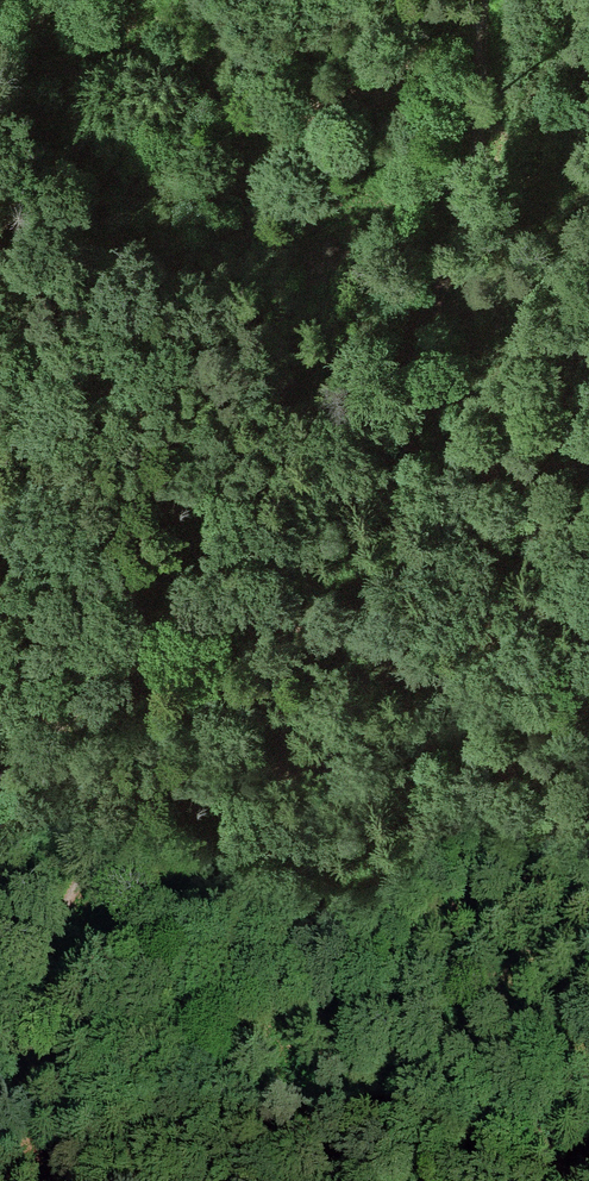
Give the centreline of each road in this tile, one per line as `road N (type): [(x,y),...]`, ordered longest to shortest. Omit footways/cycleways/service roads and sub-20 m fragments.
road 1 (track): [(0,972),(87,870),(199,655),(222,589),(401,383),(447,284),(473,189),(488,0)]
road 2 (track): [(199,655),(228,689),(353,783),(459,923),(562,1180)]
road 3 (track): [(415,419),(414,445),(431,484),(588,668)]
road 4 (track): [(0,777),(111,671),(222,589)]
road 5 (track): [(401,383),(415,419),(588,449)]

